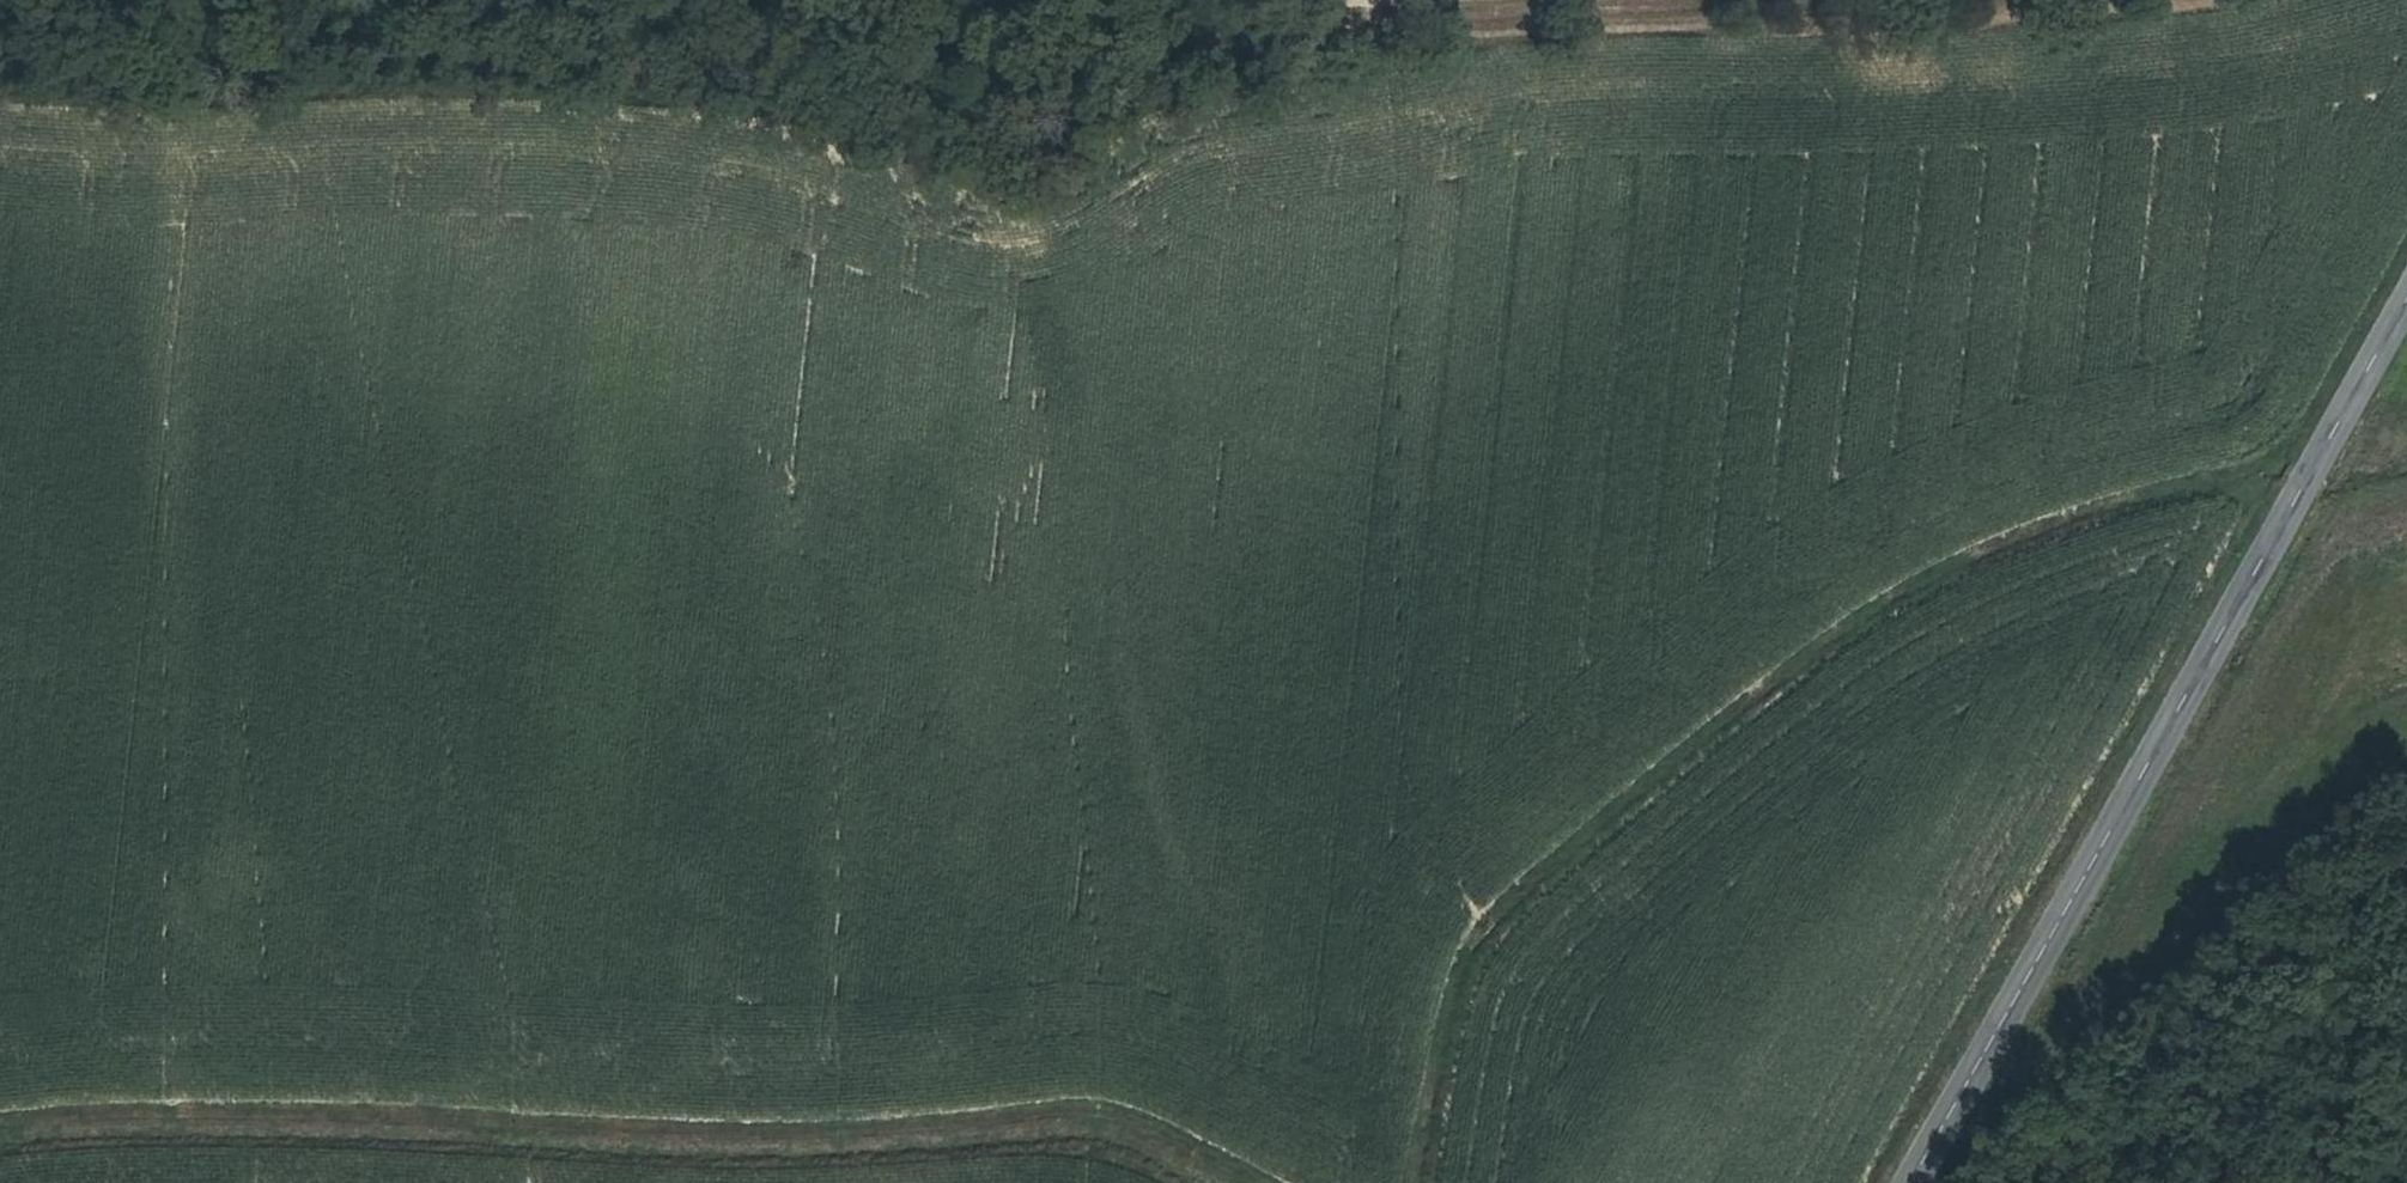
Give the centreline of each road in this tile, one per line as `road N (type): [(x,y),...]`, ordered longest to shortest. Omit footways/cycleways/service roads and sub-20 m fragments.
road 1 (secondary): [(1897,1182),(2406,277)]

